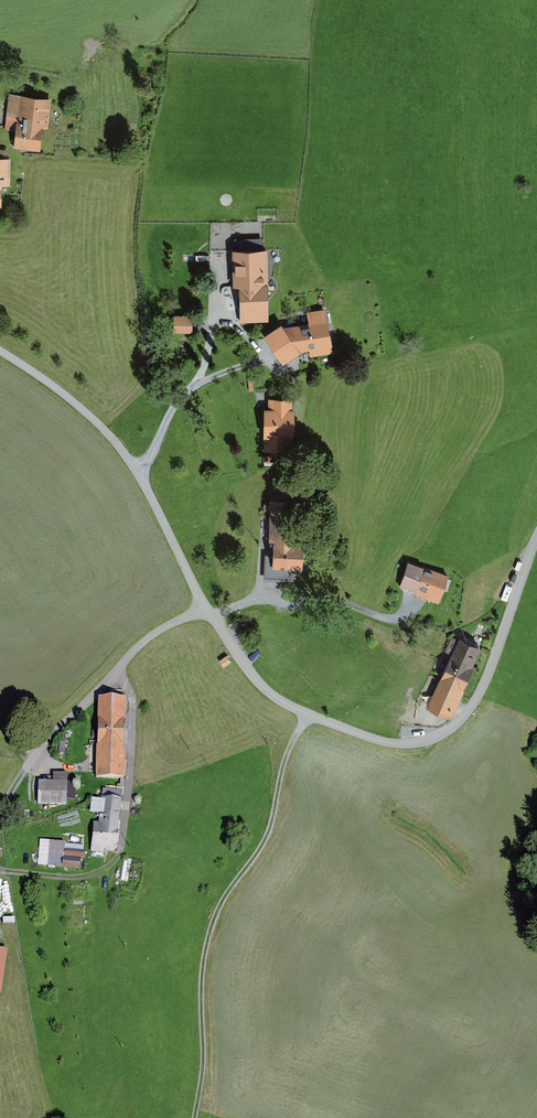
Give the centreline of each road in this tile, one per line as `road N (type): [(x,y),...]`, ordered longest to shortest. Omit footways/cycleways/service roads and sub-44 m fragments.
road 1 (residential): [(536,537),(467,712),(438,735),(390,744),(307,715),(259,684),(206,608),(139,474),(102,428),(0,352)]
road 2 (track): [(194,1117),(204,1060),(202,965),(212,923),(270,832),(281,774),(307,715)]
road 3 (track): [(0,869),(66,877),(116,860),(133,707),(116,674)]
road 4 (track): [(268,357),(294,391),(304,594)]

